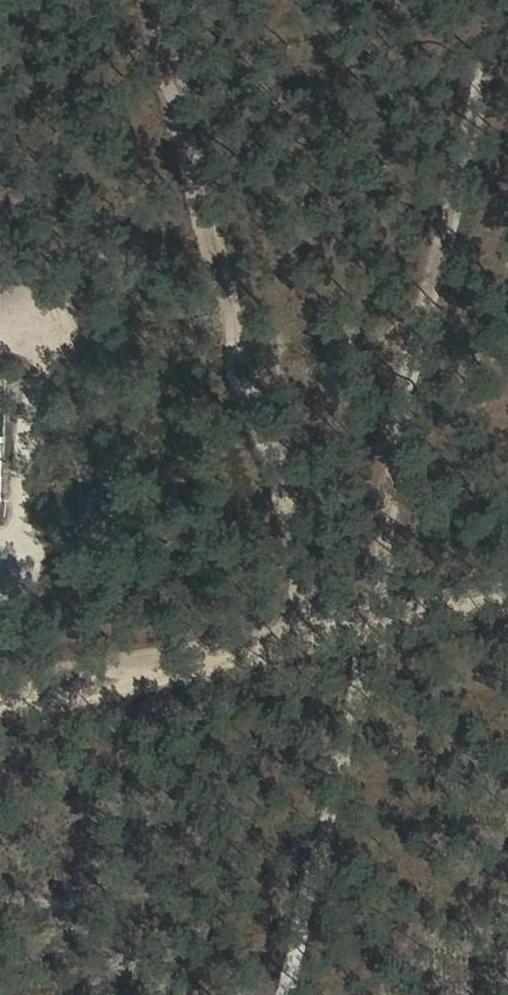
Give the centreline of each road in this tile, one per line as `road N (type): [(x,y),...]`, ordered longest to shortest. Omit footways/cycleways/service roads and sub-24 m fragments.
road 1 (track): [(505,0),(378,617),(286,994)]
road 2 (track): [(158,0),(319,629)]
road 3 (track): [(0,697),(507,591)]

